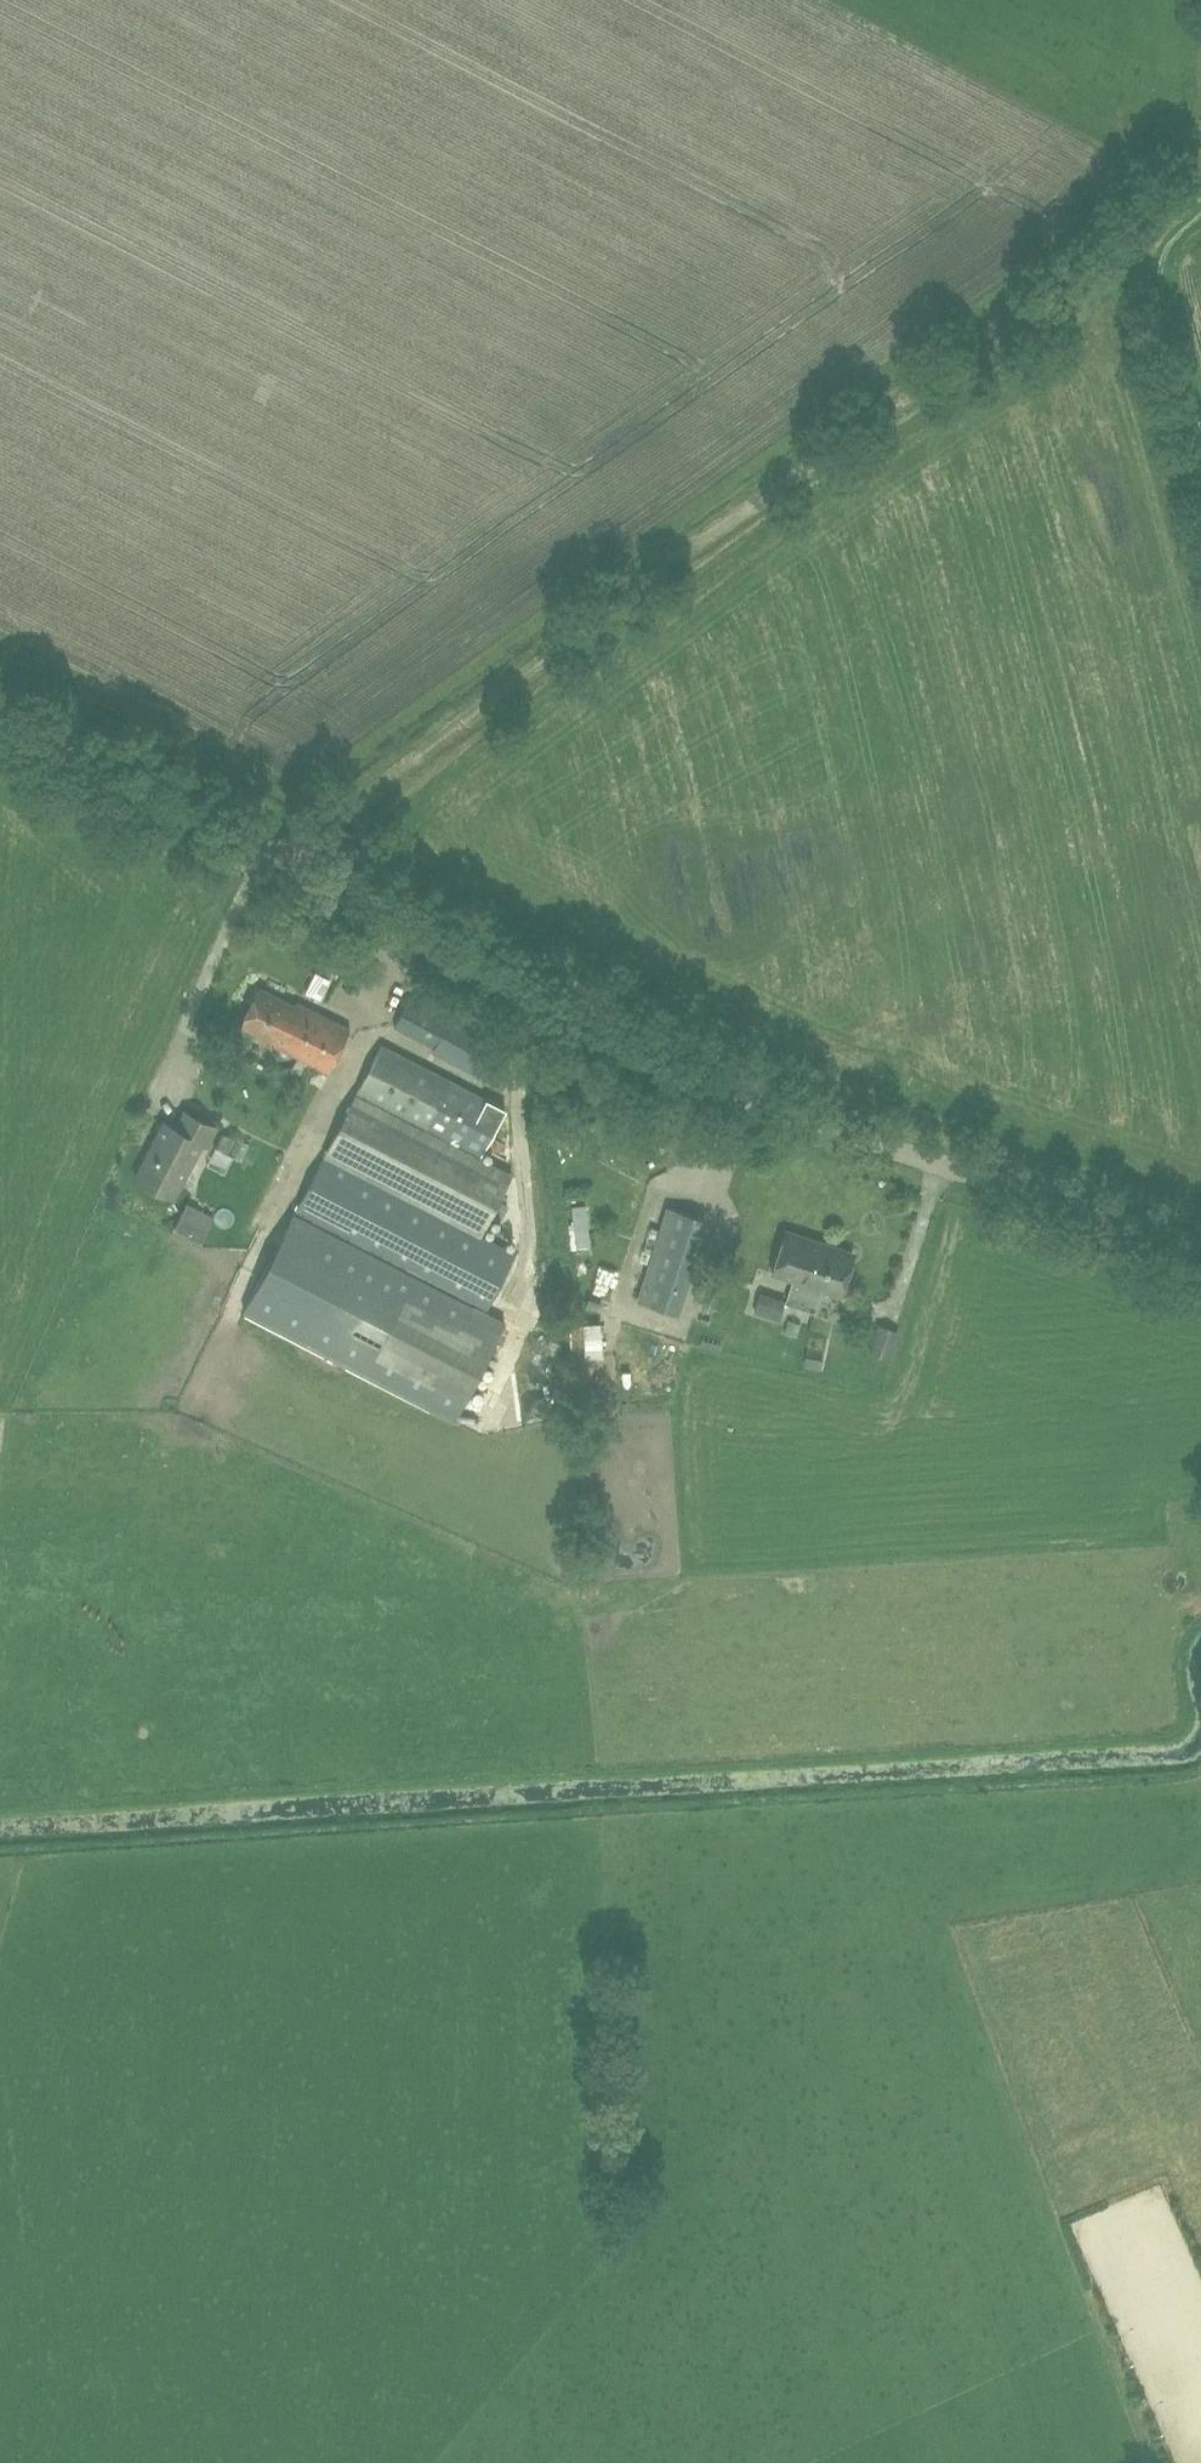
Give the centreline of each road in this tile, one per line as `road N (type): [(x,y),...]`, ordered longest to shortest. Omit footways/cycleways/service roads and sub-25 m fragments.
road 1 (unclassified): [(1200,1248),(751,1097),(0,713)]
road 2 (track): [(1200,179),(1075,286),(678,561),(313,836),(292,864)]

